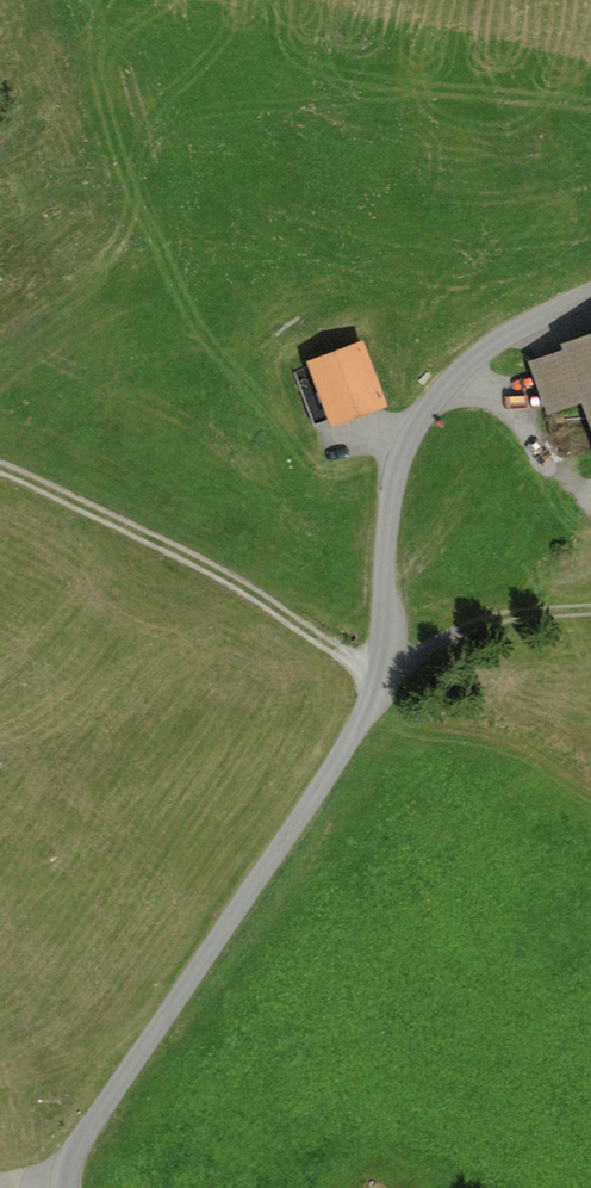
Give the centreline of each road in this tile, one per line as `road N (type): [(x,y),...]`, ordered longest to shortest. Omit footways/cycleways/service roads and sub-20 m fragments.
road 1 (unclassified): [(51,1187),(356,737),(378,674),(386,506),(408,439),(426,408),(492,345),(590,294)]
road 2 (track): [(0,465),(246,587),(378,674)]
road 3 (track): [(590,612),(498,621),(378,674)]
road 4 (track): [(590,469),(566,464),(526,404),(461,372)]

